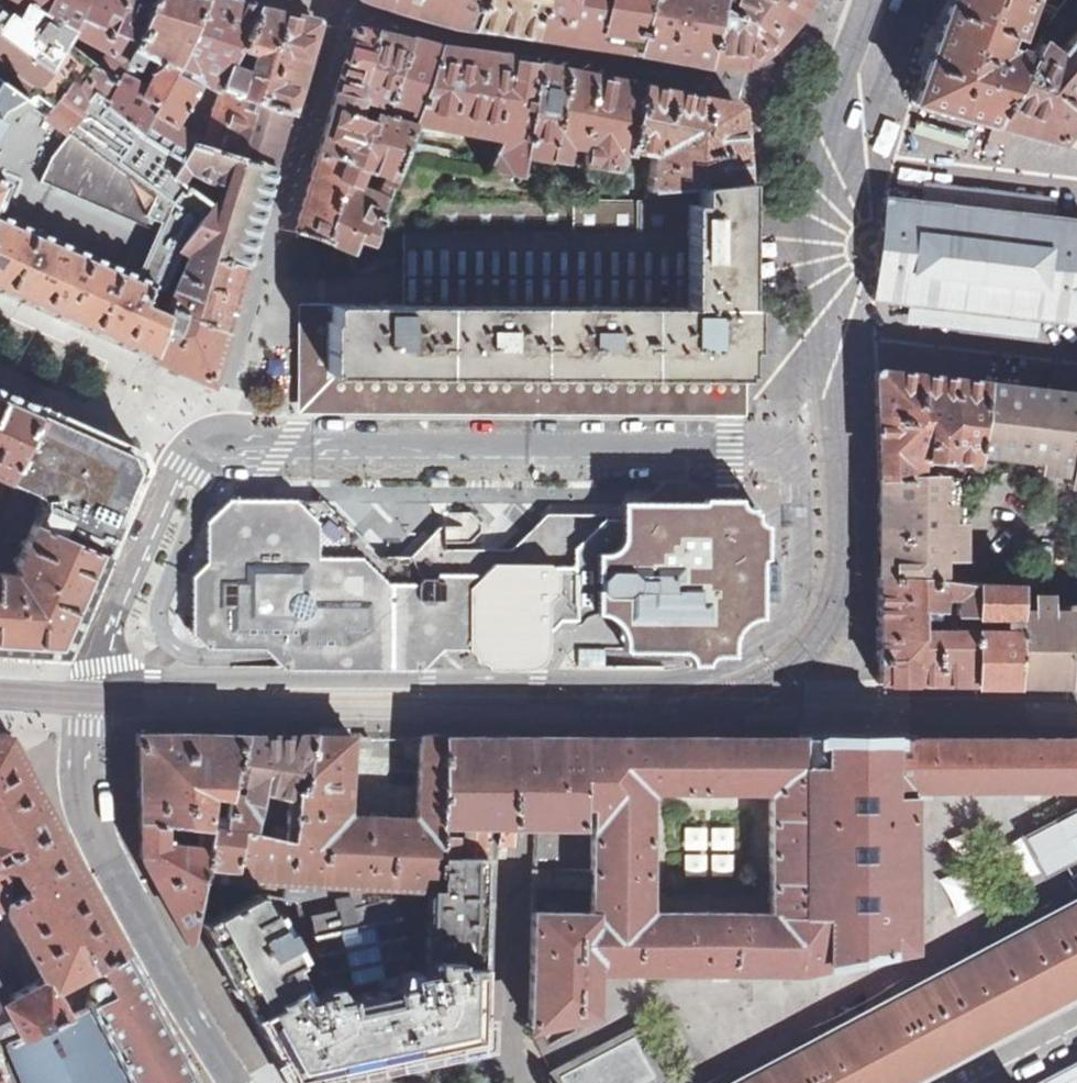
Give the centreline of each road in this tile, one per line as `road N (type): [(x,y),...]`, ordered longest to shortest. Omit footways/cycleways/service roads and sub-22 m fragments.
road 1 (residential): [(99,681),(679,680),(723,671),(760,652),(796,608),(793,450),(203,446)]
road 2 (residential): [(237,1082),(99,845),(86,757),(99,681)]
road 3 (residential): [(203,446),(182,469),(99,681)]

